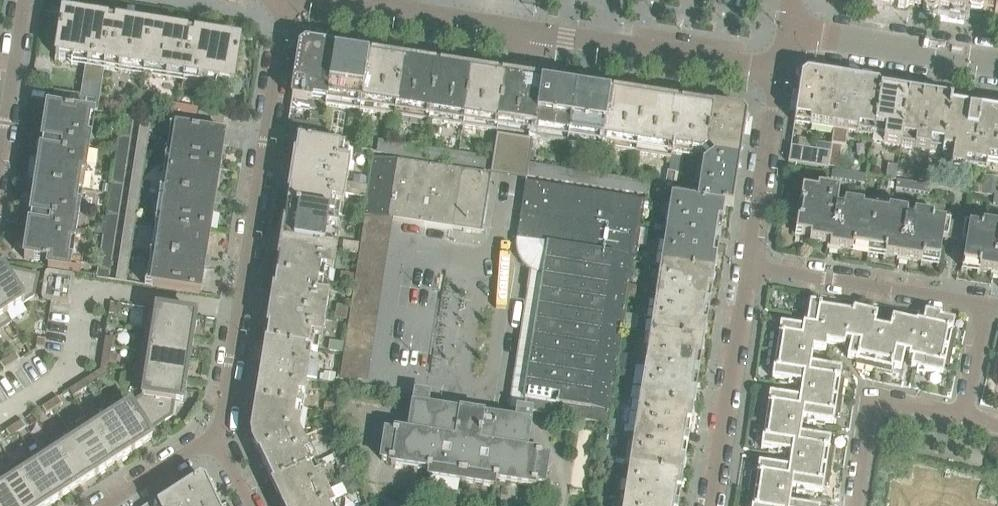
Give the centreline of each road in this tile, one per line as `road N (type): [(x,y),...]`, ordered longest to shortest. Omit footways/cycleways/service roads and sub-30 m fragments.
road 1 (residential): [(328,0),(753,66),(779,59)]
road 2 (residential): [(214,430),(230,384),(291,0)]
road 3 (residential): [(990,305),(747,264)]
road 4 (residential): [(747,264),(710,505)]
road 5 (residential): [(783,30),(997,67)]
road 6 (residential): [(779,59),(747,264)]
road 7 (residential): [(966,419),(871,398),(854,505)]
road 8 (residential): [(0,173),(25,0)]
road 9 (residential): [(109,505),(214,430)]

